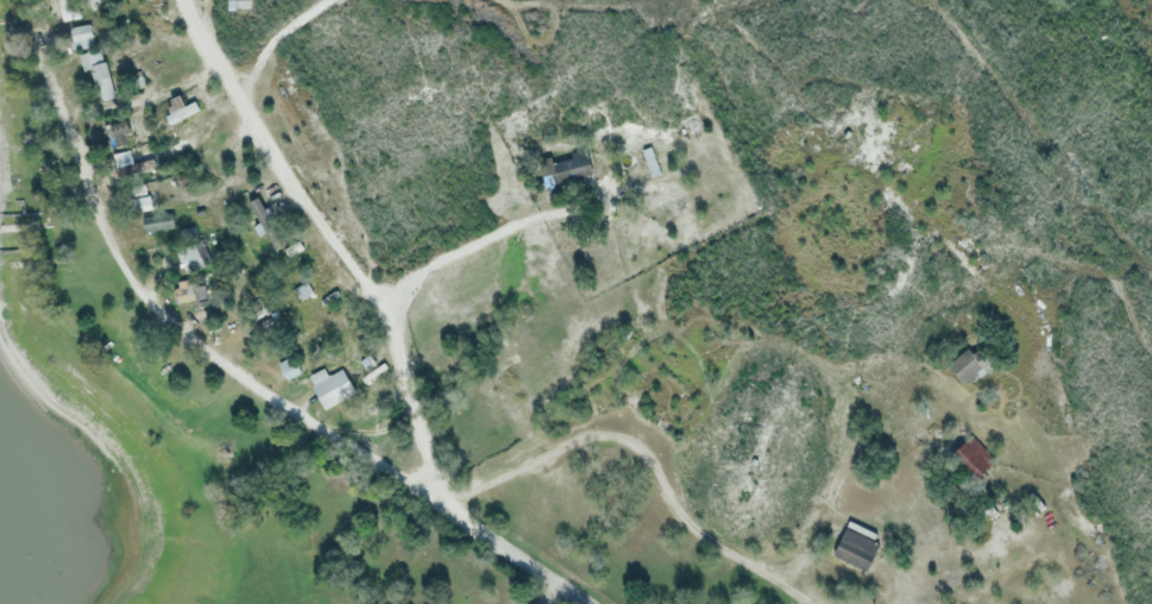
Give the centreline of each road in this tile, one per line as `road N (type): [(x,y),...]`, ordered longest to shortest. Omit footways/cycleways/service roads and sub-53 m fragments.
road 1 (residential): [(442,498),(218,358),(146,291),(118,246),(59,89)]
road 2 (residential): [(442,498),(403,350),(370,282),(190,0)]
road 3 (tertiary): [(595,603),(442,498)]

